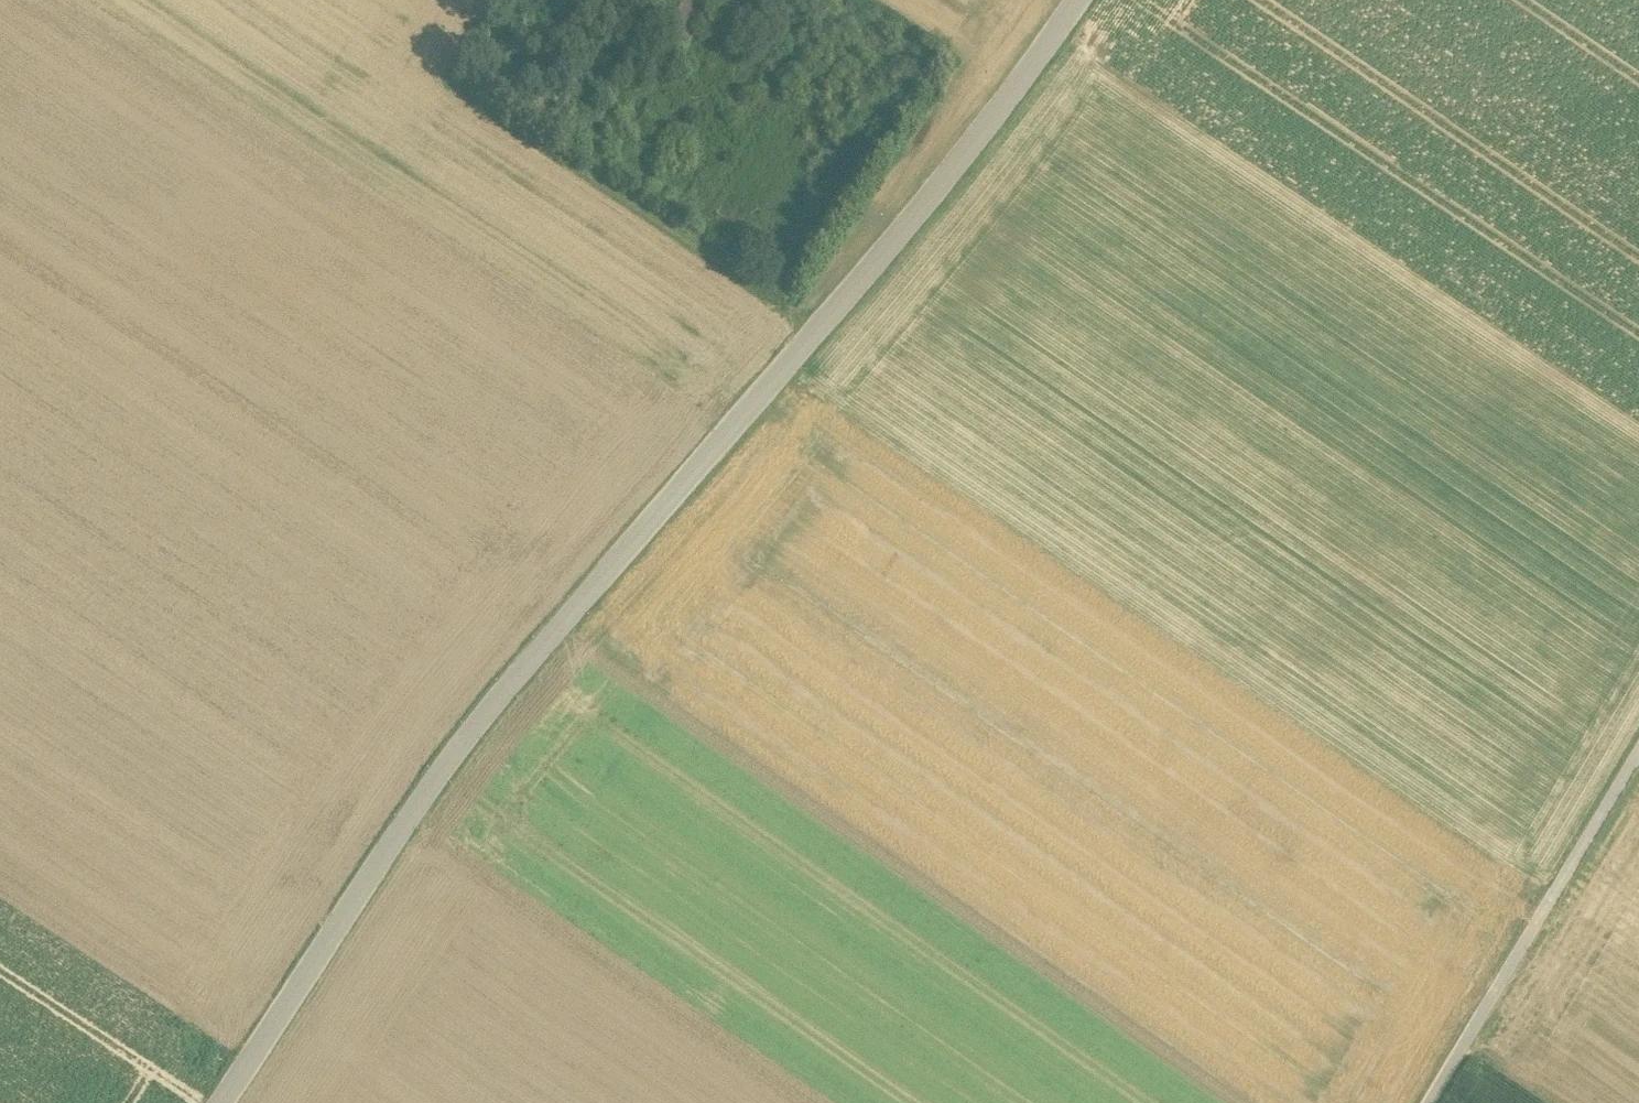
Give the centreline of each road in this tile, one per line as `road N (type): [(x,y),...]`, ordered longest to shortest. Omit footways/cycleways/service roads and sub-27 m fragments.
road 1 (unclassified): [(224,1102),(454,755),(1002,106),(1077,0)]
road 2 (track): [(1427,1102),(1638,749)]

